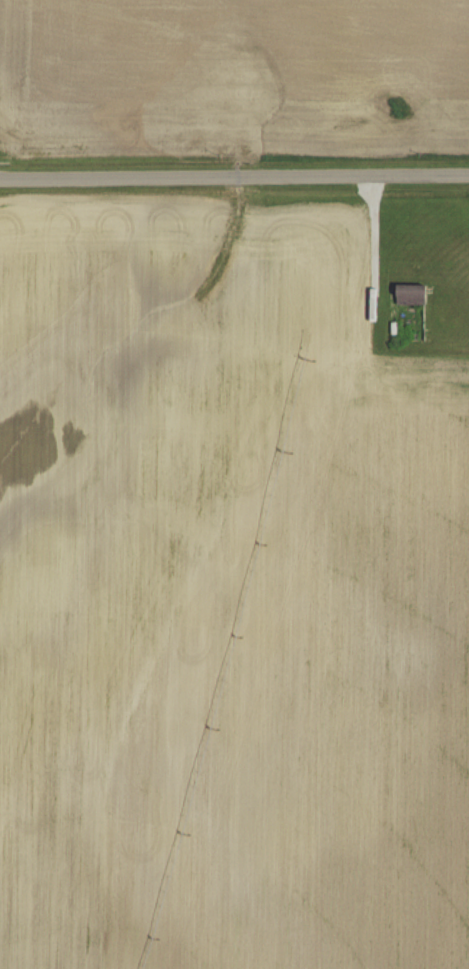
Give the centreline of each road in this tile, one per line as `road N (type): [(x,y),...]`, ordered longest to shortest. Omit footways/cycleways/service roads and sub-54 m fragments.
road 1 (tertiary): [(0,160),(468,157)]

